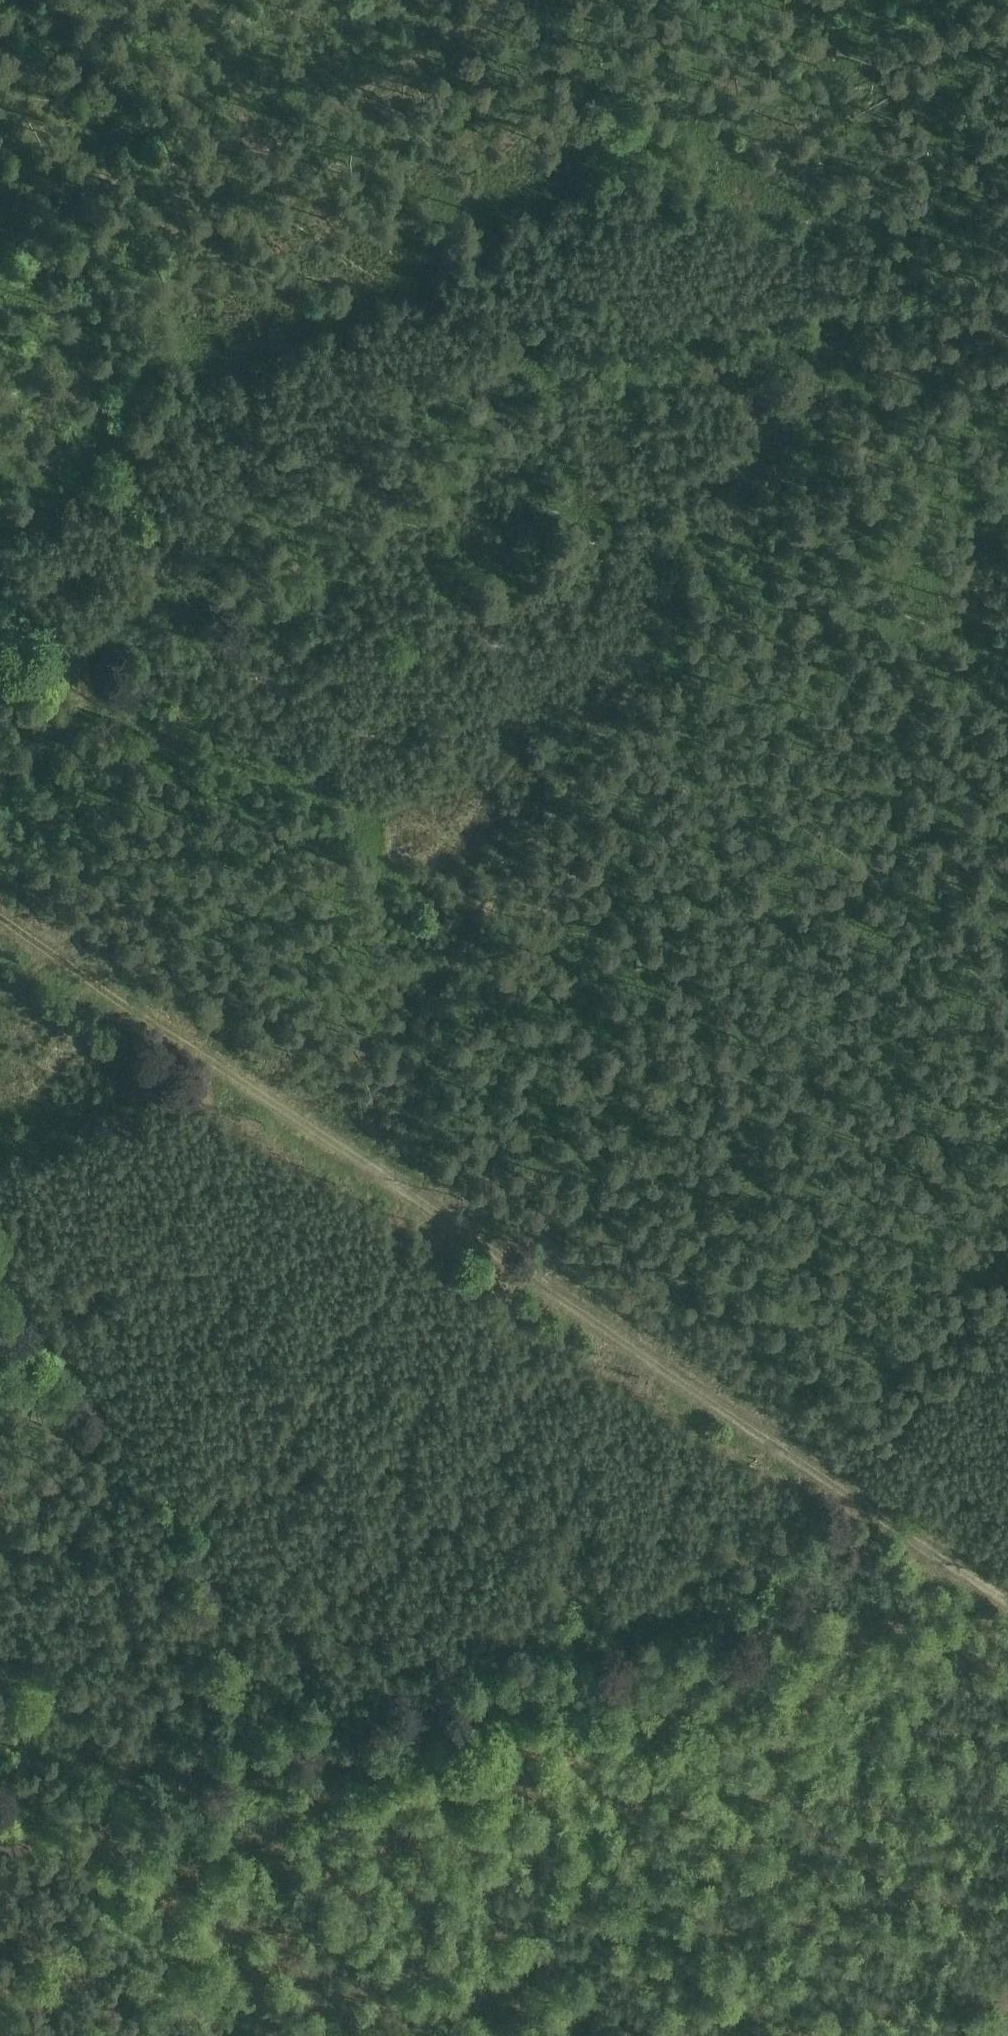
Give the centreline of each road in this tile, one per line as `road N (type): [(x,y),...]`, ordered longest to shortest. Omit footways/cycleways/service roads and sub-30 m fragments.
road 1 (track): [(0,919),(1007,1602)]
road 2 (track): [(0,781),(64,731),(81,694),(0,588)]

